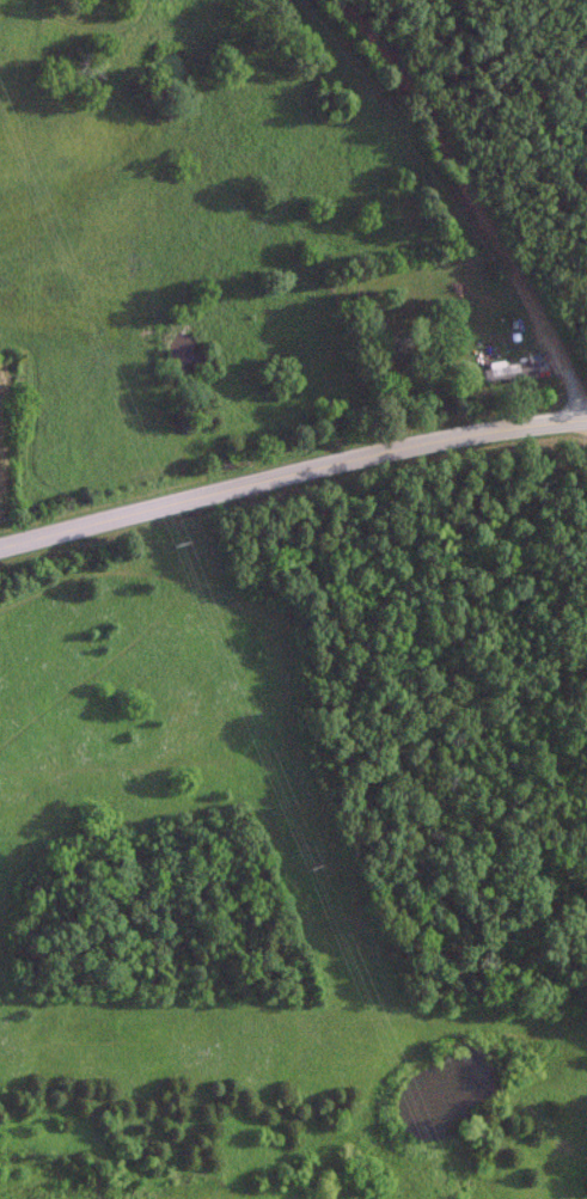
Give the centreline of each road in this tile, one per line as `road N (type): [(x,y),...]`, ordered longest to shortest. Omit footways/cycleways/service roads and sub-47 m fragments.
road 1 (primary): [(0,549),(465,433),(586,416)]
road 2 (residential): [(586,379),(459,147),(333,0)]

